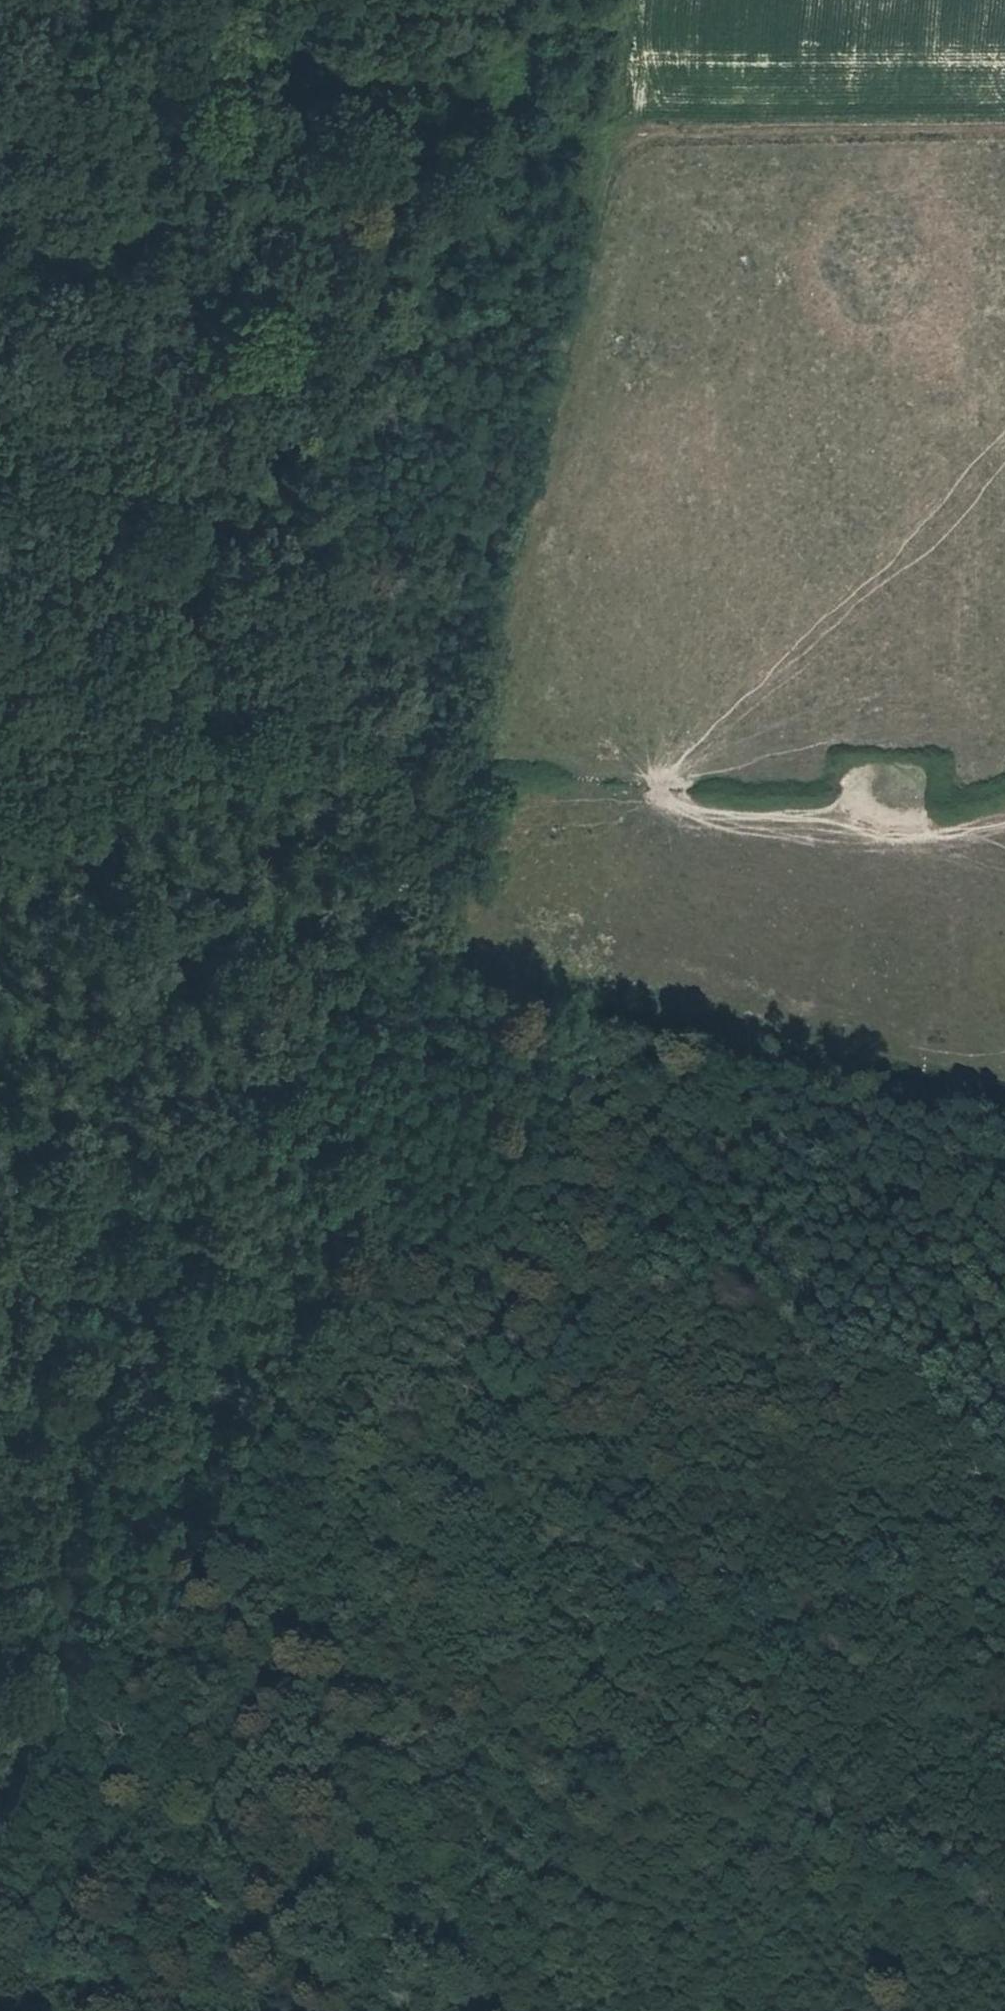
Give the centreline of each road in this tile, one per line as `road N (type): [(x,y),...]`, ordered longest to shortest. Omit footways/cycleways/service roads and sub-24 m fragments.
road 1 (track): [(0,1241),(56,1206),(241,1049),(398,957),(467,889),(510,758),(548,460),(607,162),(627,139),(1004,130)]

